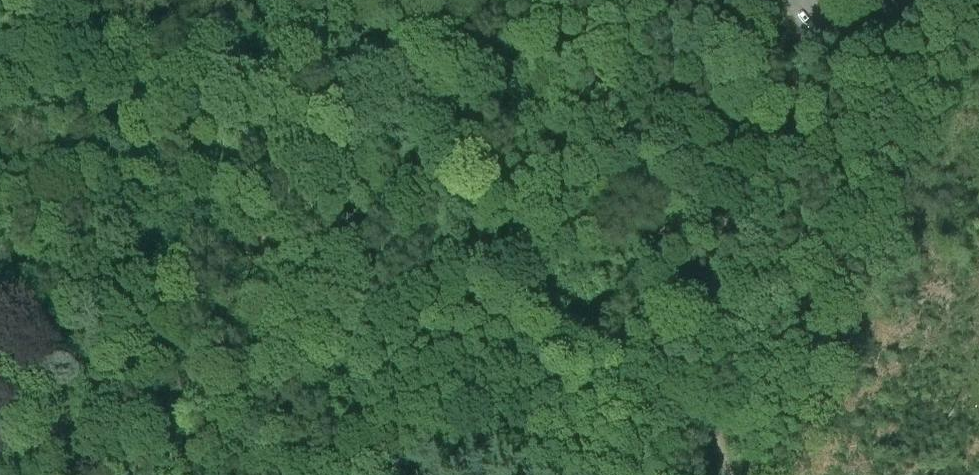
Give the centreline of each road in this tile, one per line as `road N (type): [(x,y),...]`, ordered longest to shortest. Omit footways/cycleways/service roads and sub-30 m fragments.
road 1 (track): [(729,474),(701,353),(711,278),(819,20)]
road 2 (track): [(147,69),(231,88),(283,87),(469,33),(520,0)]
road 3 (track): [(147,69),(120,262),(113,385)]
road 4 (track): [(0,22),(147,69)]

